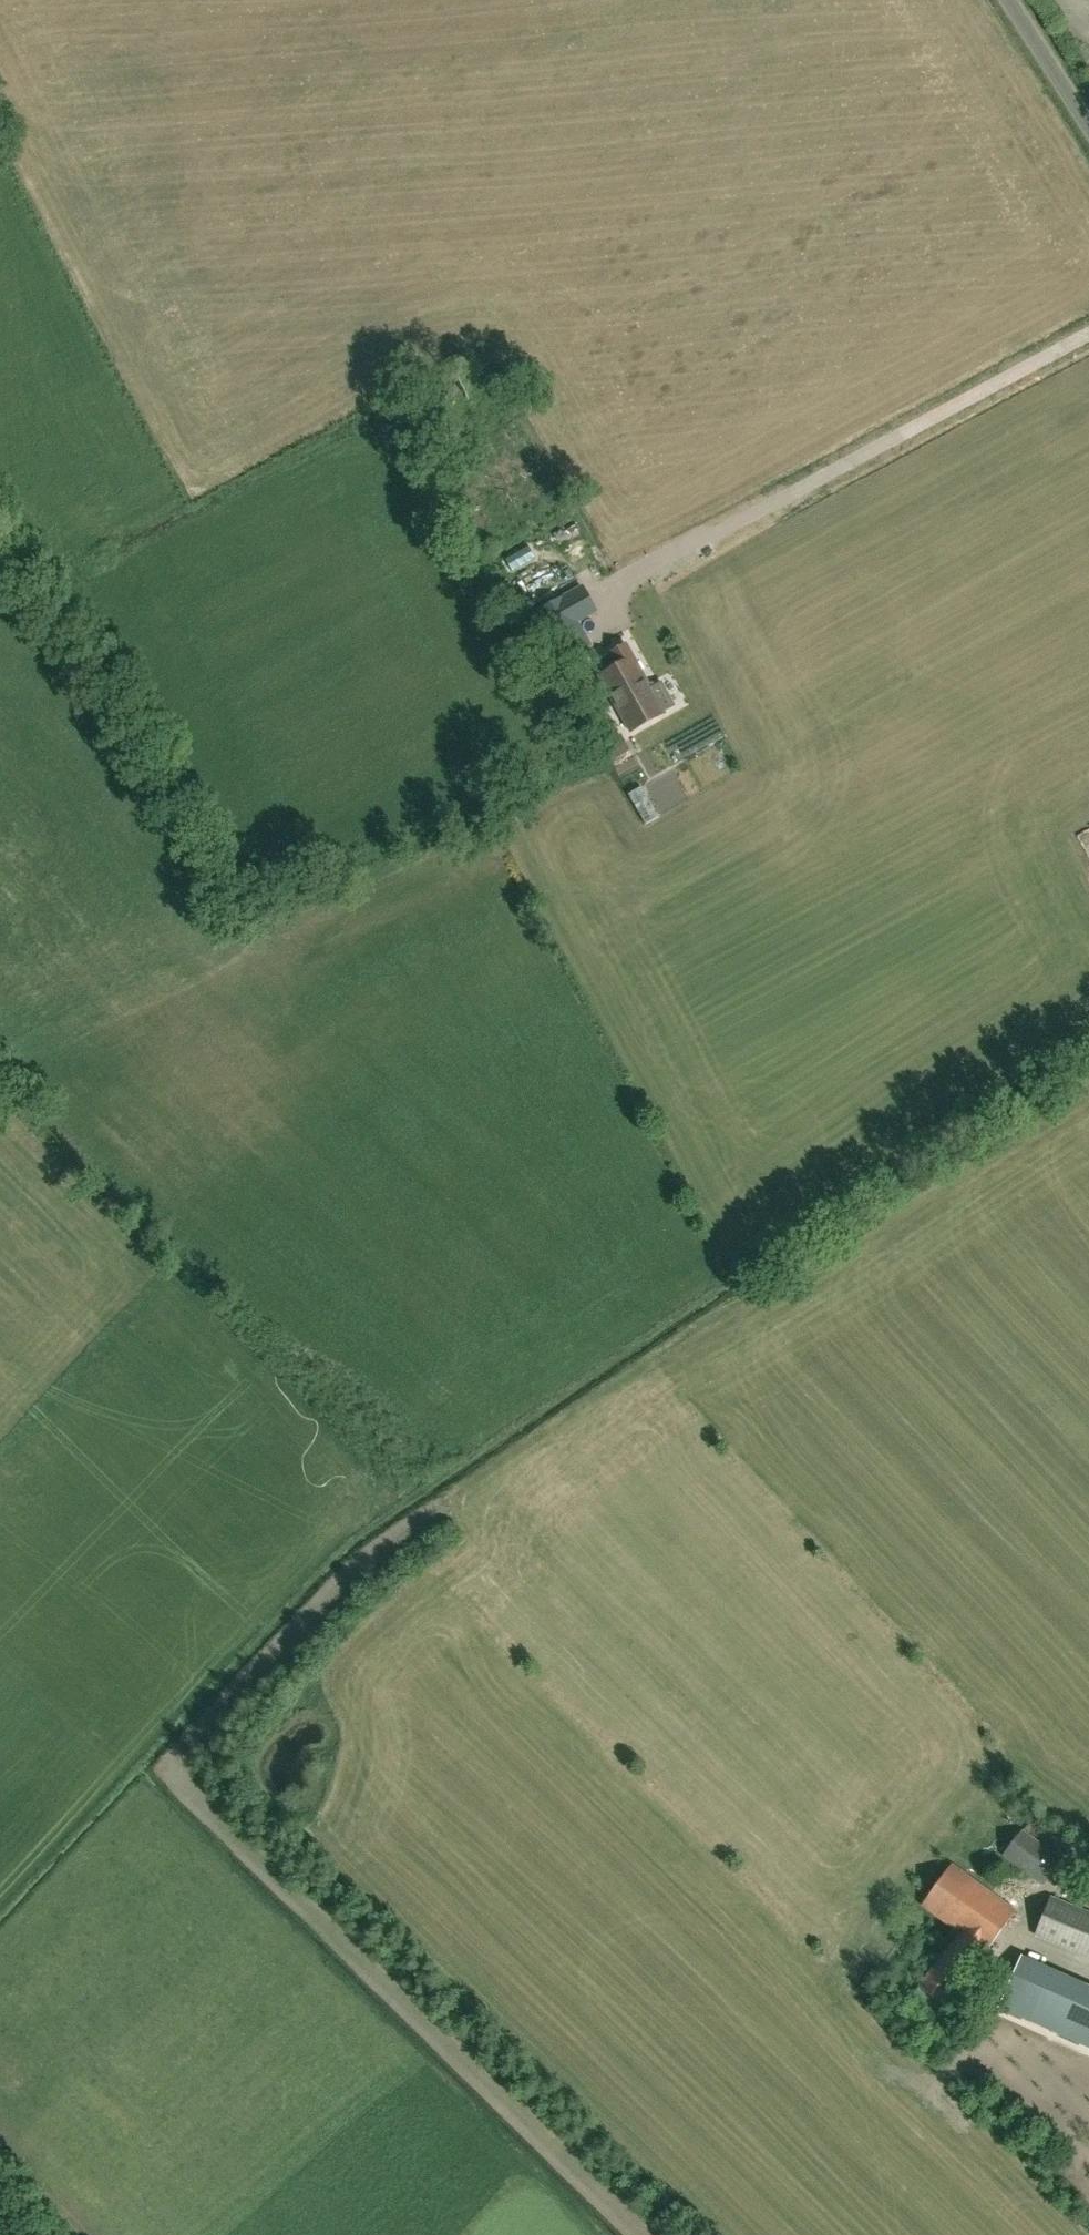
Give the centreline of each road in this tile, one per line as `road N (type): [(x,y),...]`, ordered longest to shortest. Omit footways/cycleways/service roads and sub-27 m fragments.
road 1 (unclassified): [(1088,122),(1011,0)]

